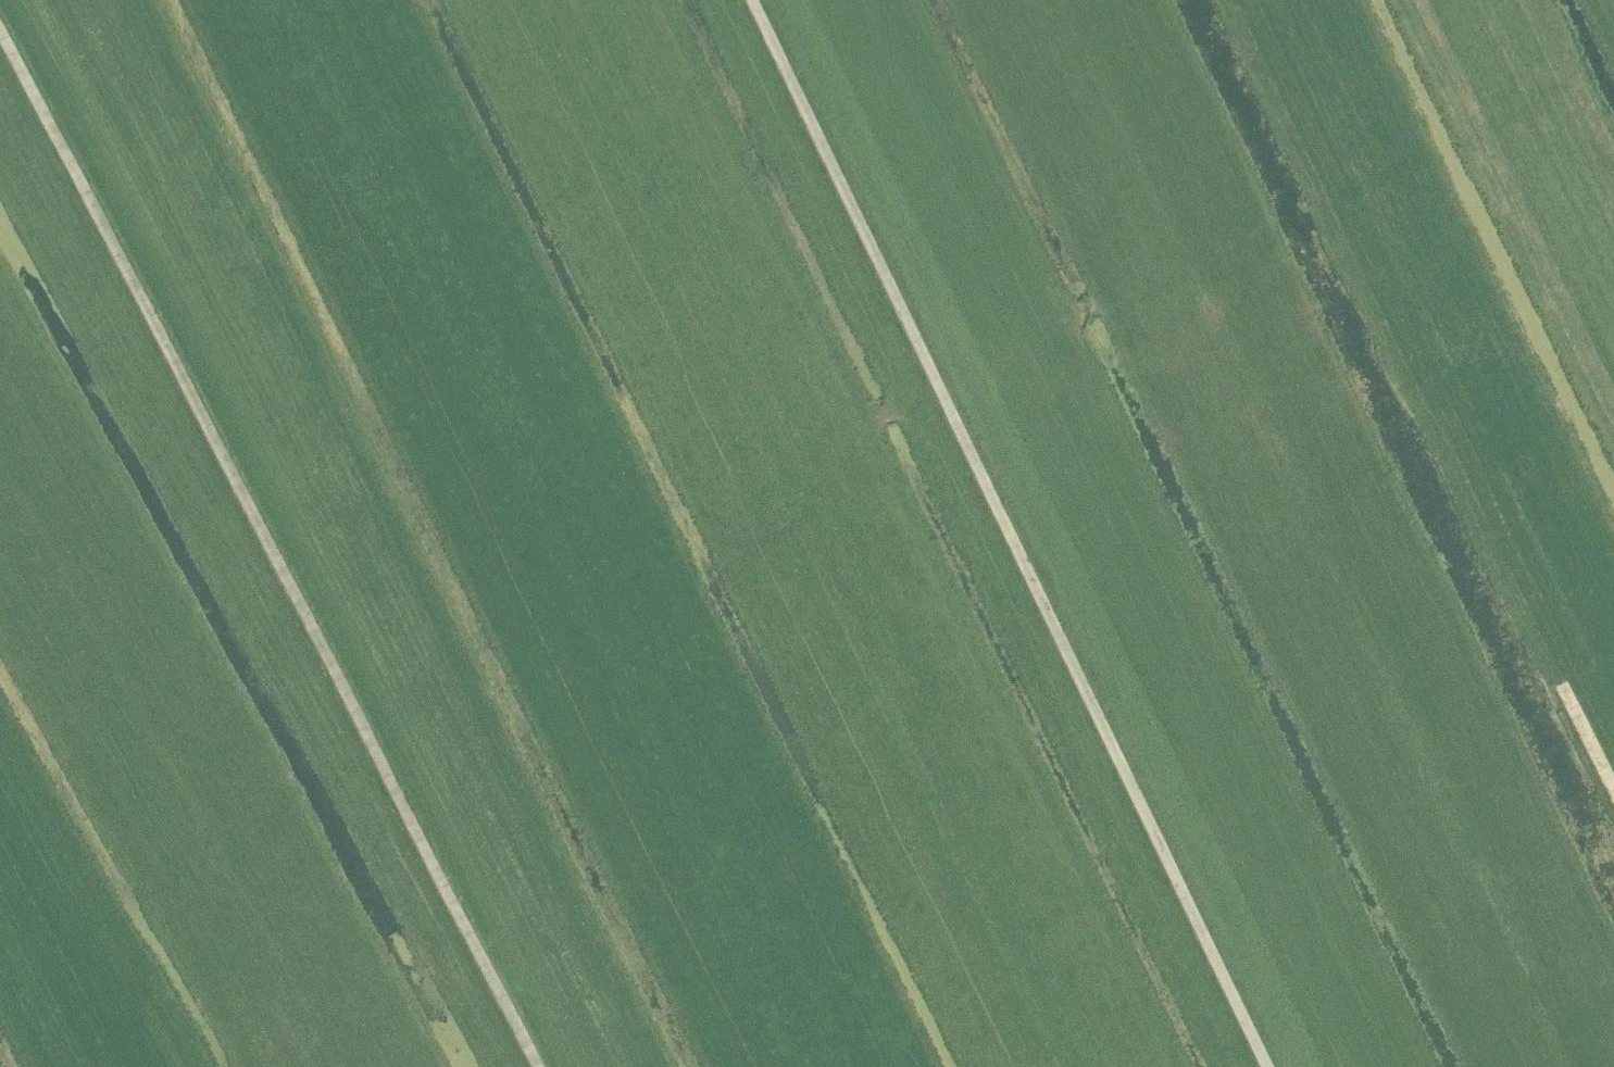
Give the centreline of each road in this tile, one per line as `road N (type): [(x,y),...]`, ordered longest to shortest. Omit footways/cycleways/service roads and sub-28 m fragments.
road 1 (track): [(759,0),(1270,1066)]
road 2 (track): [(542,1066),(0,30)]
road 3 (track): [(1613,790),(1227,0)]

